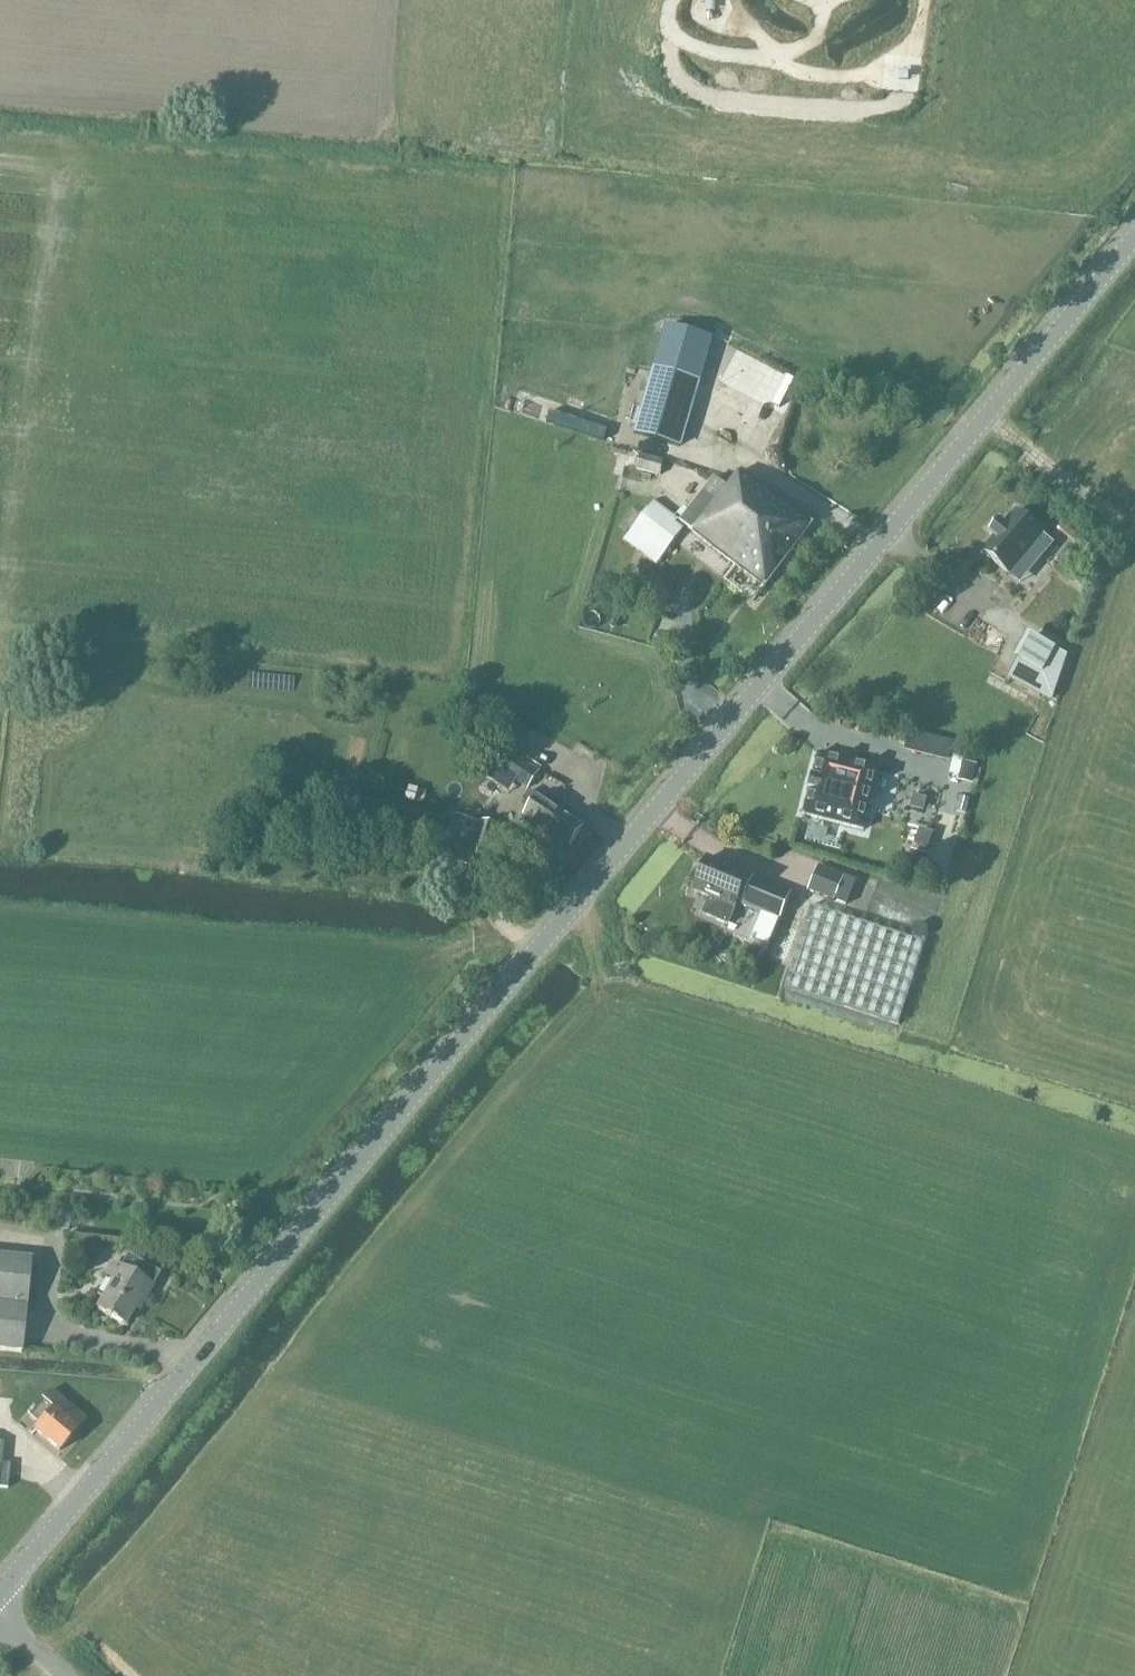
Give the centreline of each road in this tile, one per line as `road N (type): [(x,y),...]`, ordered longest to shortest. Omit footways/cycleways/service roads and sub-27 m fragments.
road 1 (tertiary): [(0,1588),(1134,236)]

